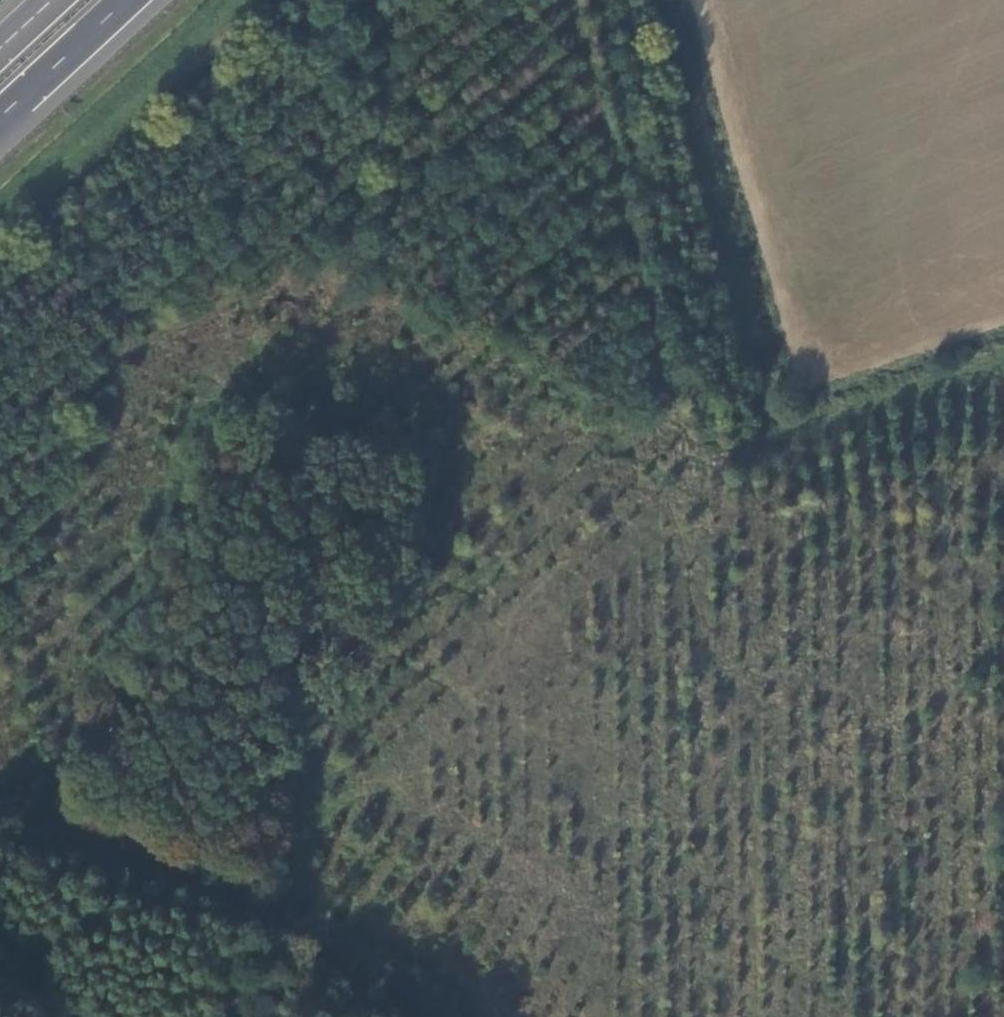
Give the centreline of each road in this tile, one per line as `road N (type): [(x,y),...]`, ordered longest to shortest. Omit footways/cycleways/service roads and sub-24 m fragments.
road 1 (trunk): [(0,118),(127,0)]

